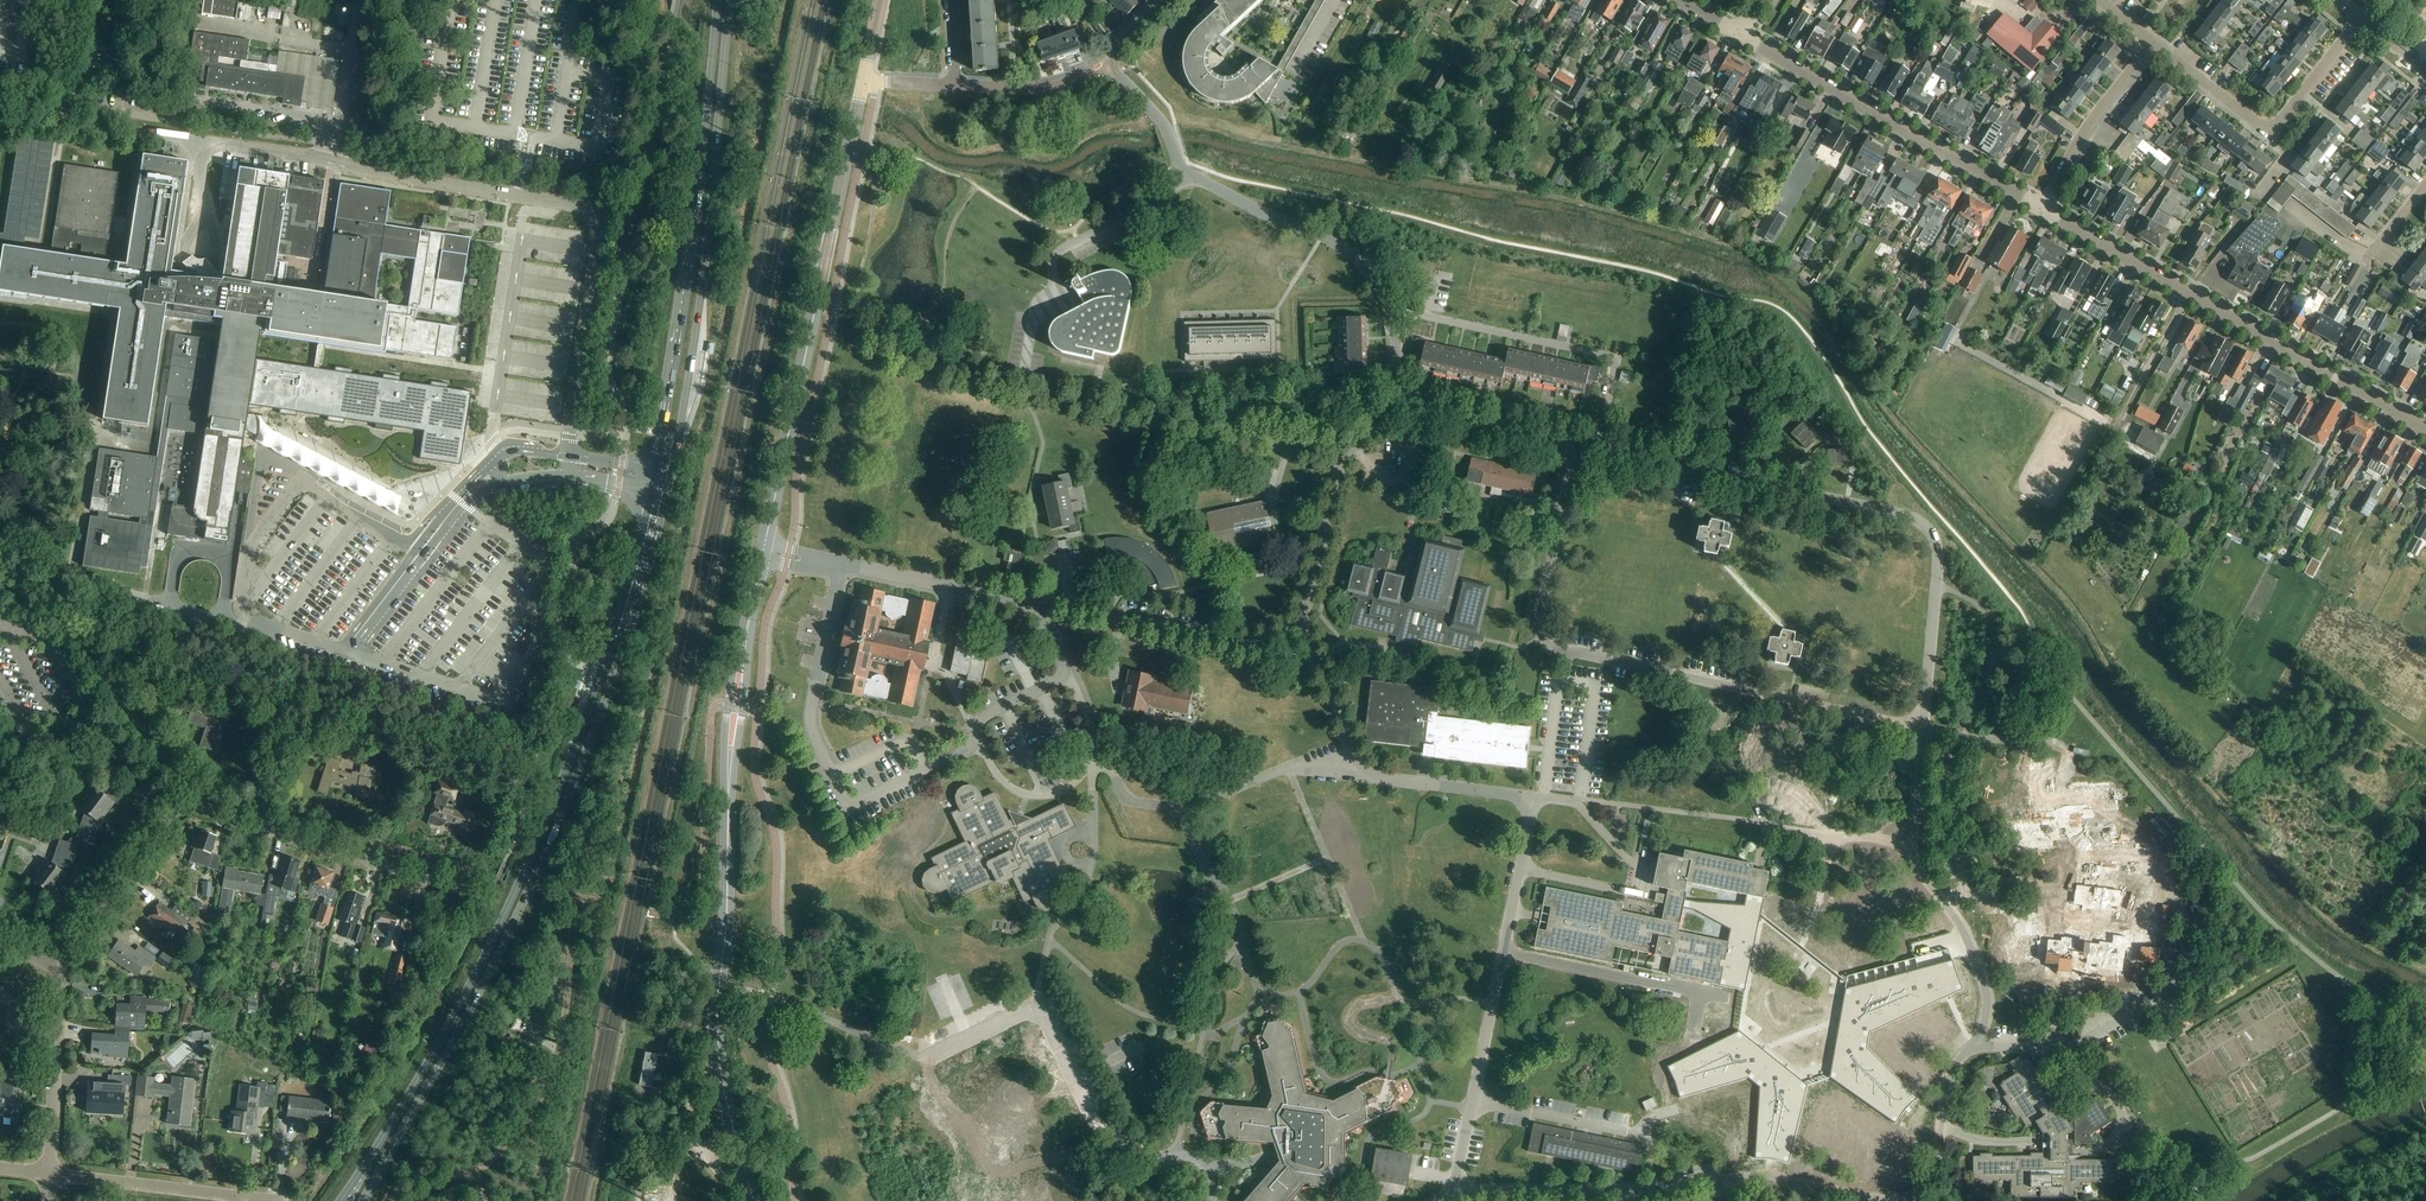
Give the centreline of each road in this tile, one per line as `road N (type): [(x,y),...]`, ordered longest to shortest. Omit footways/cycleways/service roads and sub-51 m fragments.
road 1 (primary): [(652,491),(577,741),(489,948),(339,1200)]
road 2 (primary): [(362,1200),(499,956),(572,792),(630,633),(667,493)]
road 3 (residential): [(192,804),(85,645),(531,779)]
road 4 (residential): [(1575,444),(1539,618),(1546,643),(1922,728)]
road 5 (residential): [(1598,447),(1928,527),(1938,545),(1922,728)]
road 6 (unclassified): [(1258,647),(764,550)]
road 7 (unclassified): [(1911,847),(1976,954),(1989,1002),(1986,1028),(1953,1063),(1930,1184),(1920,1194),(1871,1198),(1806,1185)]
road 8 (tertiary): [(863,80),(764,550)]
road 9 (primary): [(672,469),(704,288),(731,0)]
road 10 (primary): [(718,0),(693,256),(657,467)]
road 11 (unclassified): [(1502,952),(1532,799),(1368,779),(1319,664)]
road 12 (tertiary): [(2425,431),(2042,208)]
road 13 (tertiary): [(754,1200),(718,1034),(728,809)]
road 14 (tertiary): [(2042,208),(1739,34)]
road 15 (unclassified): [(1459,1192),(1655,1189),(1762,1176),(1806,1185)]
road 16 (residential): [(1598,447),(1614,369),(1608,357),(1407,313),(1393,317)]
road 17 (residential): [(1020,389),(1035,309),(1055,294),(1054,259),(1163,197),(1182,170)]
road 18 (residential): [(2153,44),(2272,129),(2362,19)]
road 19 (unclassified): [(1393,317),(1379,285),(1345,248),(1182,170)]
road 20 (residential): [(192,804),(434,884)]
road 21 (unclassified): [(1305,620),(1342,459),(1404,404)]
road 22 (unclassified): [(1459,1192),(1502,952)]
road 23 (unclassified): [(657,467),(513,454),(477,480),(464,504)]
road 24 (residential): [(62,969),(67,950),(174,812),(192,804)]
road 25 (residential): [(48,1175),(62,969)]
road 26 (residential): [(48,1175),(251,1200)]
road 27 (residential): [(2153,44),(2092,123),(2042,208)]
road 28 (unclassified): [(464,504),(538,480),(652,491)]
road 29 (tertiary): [(749,621),(728,711),(728,809)]
road 30 (tertiary): [(728,809),(749,621)]
road 31 (residential): [(1922,728),(2050,742),(2068,751),(2068,778)]
road 32 (residential): [(1404,404),(1575,444)]
road 33 (unclassified): [(1502,952),(1656,983)]
road 34 (unclassified): [(1091,72),(1053,87),(954,85)]
road 35 (unclassified): [(1182,170),(1164,123),(1106,62)]

